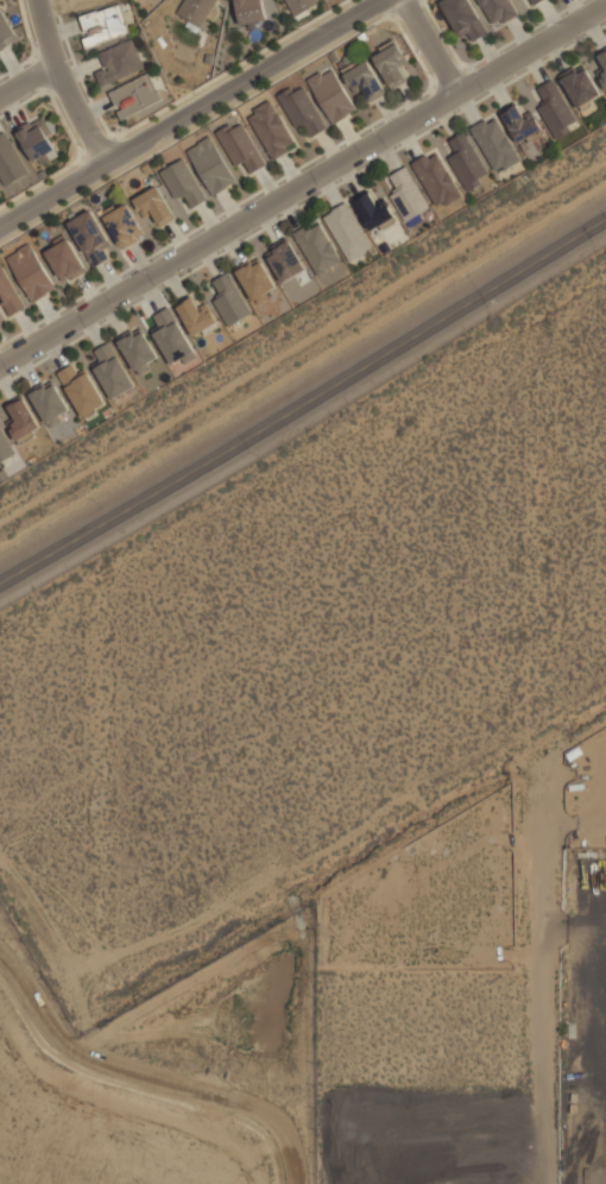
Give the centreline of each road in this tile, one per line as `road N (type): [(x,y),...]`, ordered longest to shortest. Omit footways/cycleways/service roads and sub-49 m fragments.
road 1 (residential): [(0,375),(605,11)]
road 2 (tertiary): [(0,578),(605,220)]
road 3 (residential): [(0,226),(397,0)]
road 4 (residential): [(43,0),(59,67),(105,166)]
road 5 (track): [(0,859),(77,996)]

